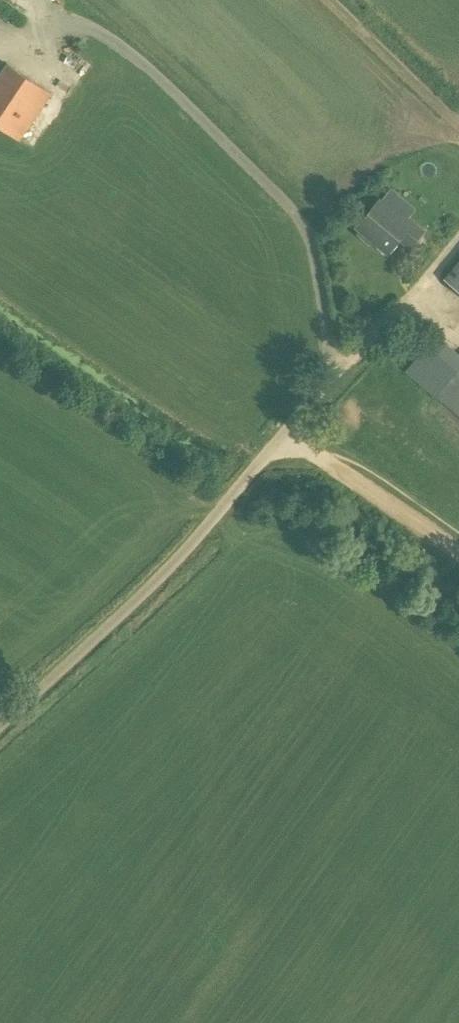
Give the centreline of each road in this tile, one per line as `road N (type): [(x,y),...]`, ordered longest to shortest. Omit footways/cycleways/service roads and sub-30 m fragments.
road 1 (unclassified): [(0,732),(109,630),(284,433)]
road 2 (track): [(284,433),(458,558)]

